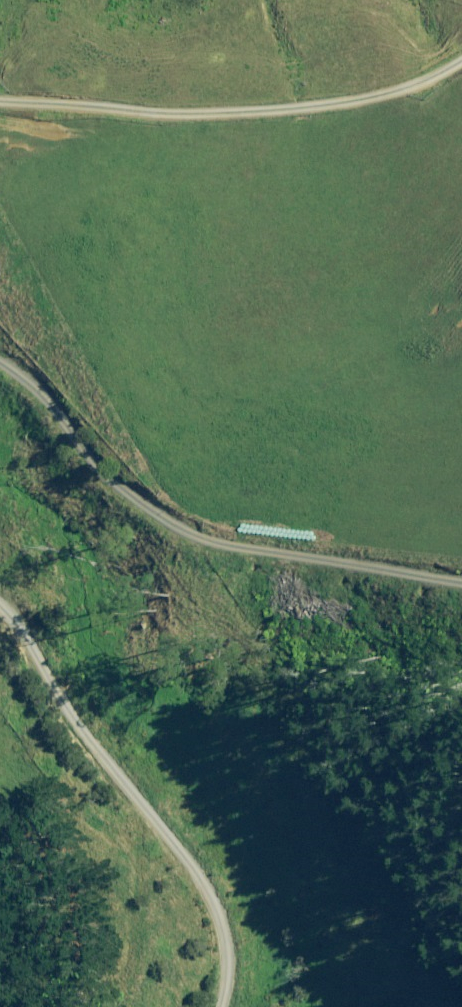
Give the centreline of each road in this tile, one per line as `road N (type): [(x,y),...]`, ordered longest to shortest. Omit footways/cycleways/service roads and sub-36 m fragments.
road 1 (track): [(461,571),(359,559),(165,509),(19,354),(0,349)]
road 2 (track): [(0,113),(183,117),(303,102),(461,23)]
road 3 (track): [(0,685),(124,840),(177,950),(187,1006)]

